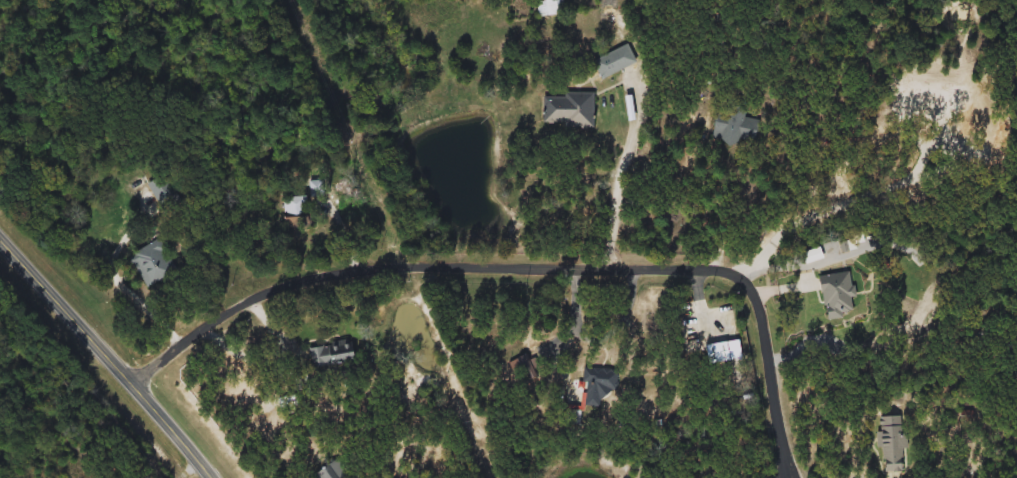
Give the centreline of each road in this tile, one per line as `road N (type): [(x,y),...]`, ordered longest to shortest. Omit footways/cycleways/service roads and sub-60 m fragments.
road 1 (residential): [(136,377),(228,309),(291,281),(338,272),(714,269),(739,276),(758,304),(791,464)]
road 2 (tertiary): [(220,477),(0,237)]
road 3 (residential): [(601,267),(642,78)]
road 4 (residential): [(714,269),(724,236),(720,210),(688,148)]
road 5 (residential): [(575,392),(565,352),(579,301),(570,267)]

